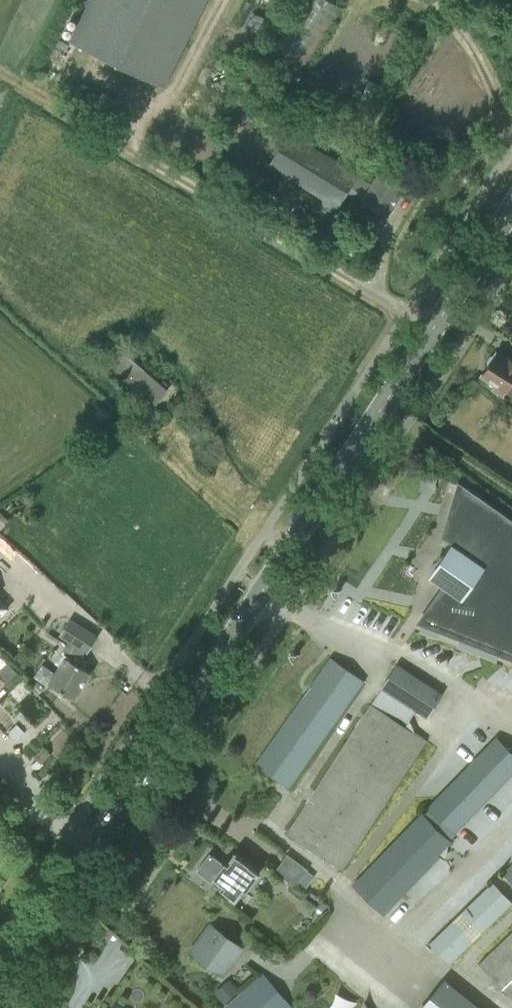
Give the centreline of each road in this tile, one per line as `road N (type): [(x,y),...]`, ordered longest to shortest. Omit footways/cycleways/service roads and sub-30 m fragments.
road 1 (secondary): [(0,998),(511,209)]

